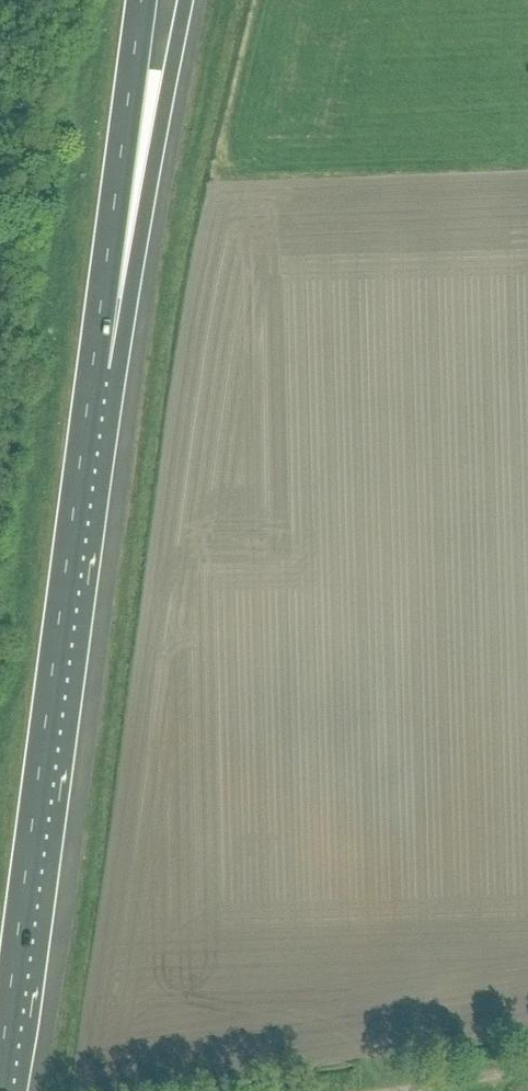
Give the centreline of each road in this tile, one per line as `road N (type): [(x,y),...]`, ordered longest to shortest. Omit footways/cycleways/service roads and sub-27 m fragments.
road 1 (motorway): [(2,1090),(92,369)]
road 2 (motorway): [(92,369),(129,302),(186,0)]
road 3 (motorway): [(92,369),(141,0)]
road 4 (track): [(527,1068),(396,1090)]

